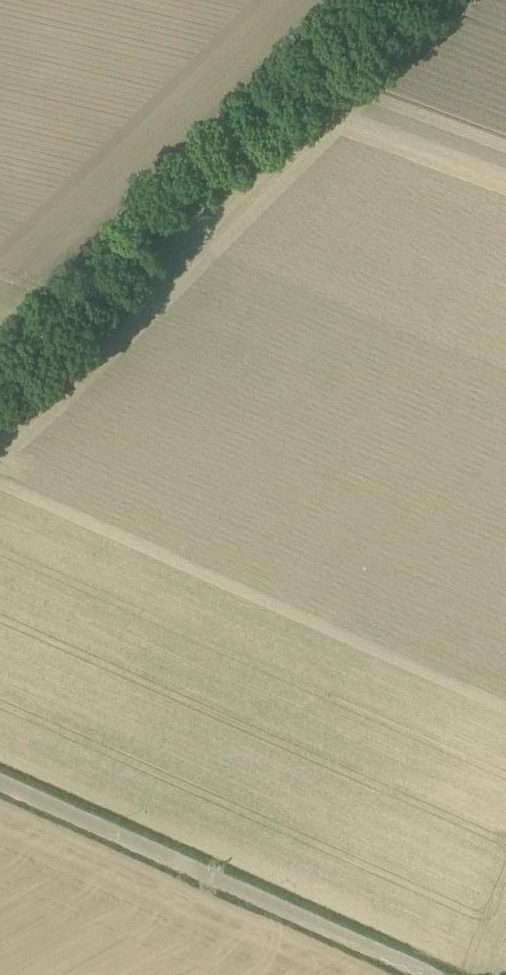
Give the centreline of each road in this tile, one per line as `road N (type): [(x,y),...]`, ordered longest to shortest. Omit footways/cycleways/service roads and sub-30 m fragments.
road 1 (tertiary): [(0,365),(367,0)]
road 2 (unclassified): [(428,974),(0,783)]

